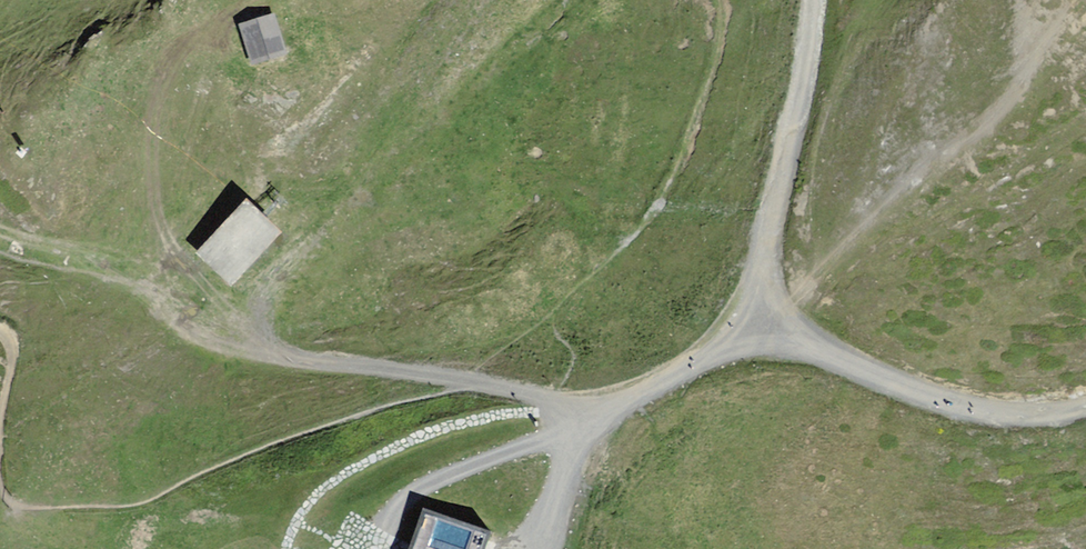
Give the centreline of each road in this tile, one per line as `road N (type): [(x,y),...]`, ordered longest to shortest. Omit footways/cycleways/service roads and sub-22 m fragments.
road 1 (track): [(484,386),(228,347),(188,329),(155,298)]
road 2 (track): [(815,0),(807,93),(766,254),(767,330)]
road 3 (track): [(1085,406),(1051,416),(937,401),(767,330)]
road 4 (track): [(600,417),(439,479),(404,499),(386,527)]
road 5 (track): [(767,330),(600,417)]
road 6 (track): [(600,417),(566,472),(543,548)]
road 7 (track): [(600,417),(484,386)]

